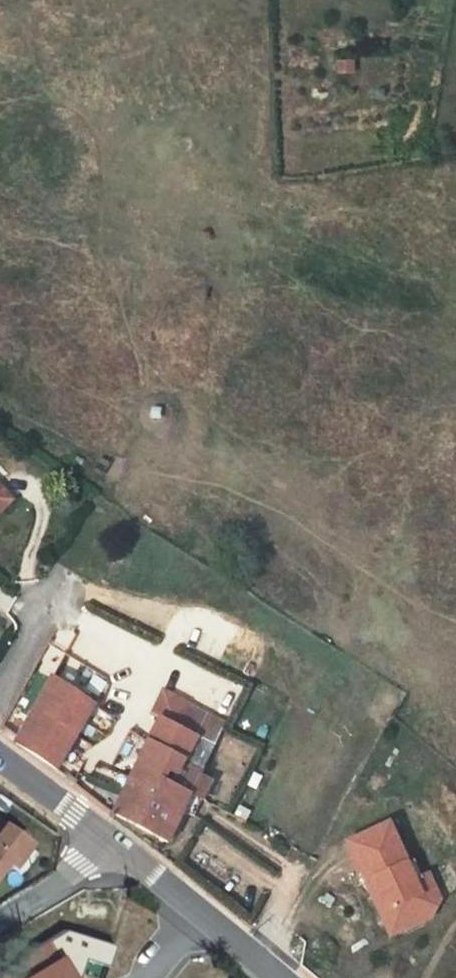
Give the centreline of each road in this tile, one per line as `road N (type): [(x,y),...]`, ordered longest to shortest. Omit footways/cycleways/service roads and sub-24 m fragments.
road 1 (tertiary): [(270,977),(117,853)]
road 2 (tertiary): [(117,853),(0,771)]
road 3 (residential): [(0,925),(117,853)]

